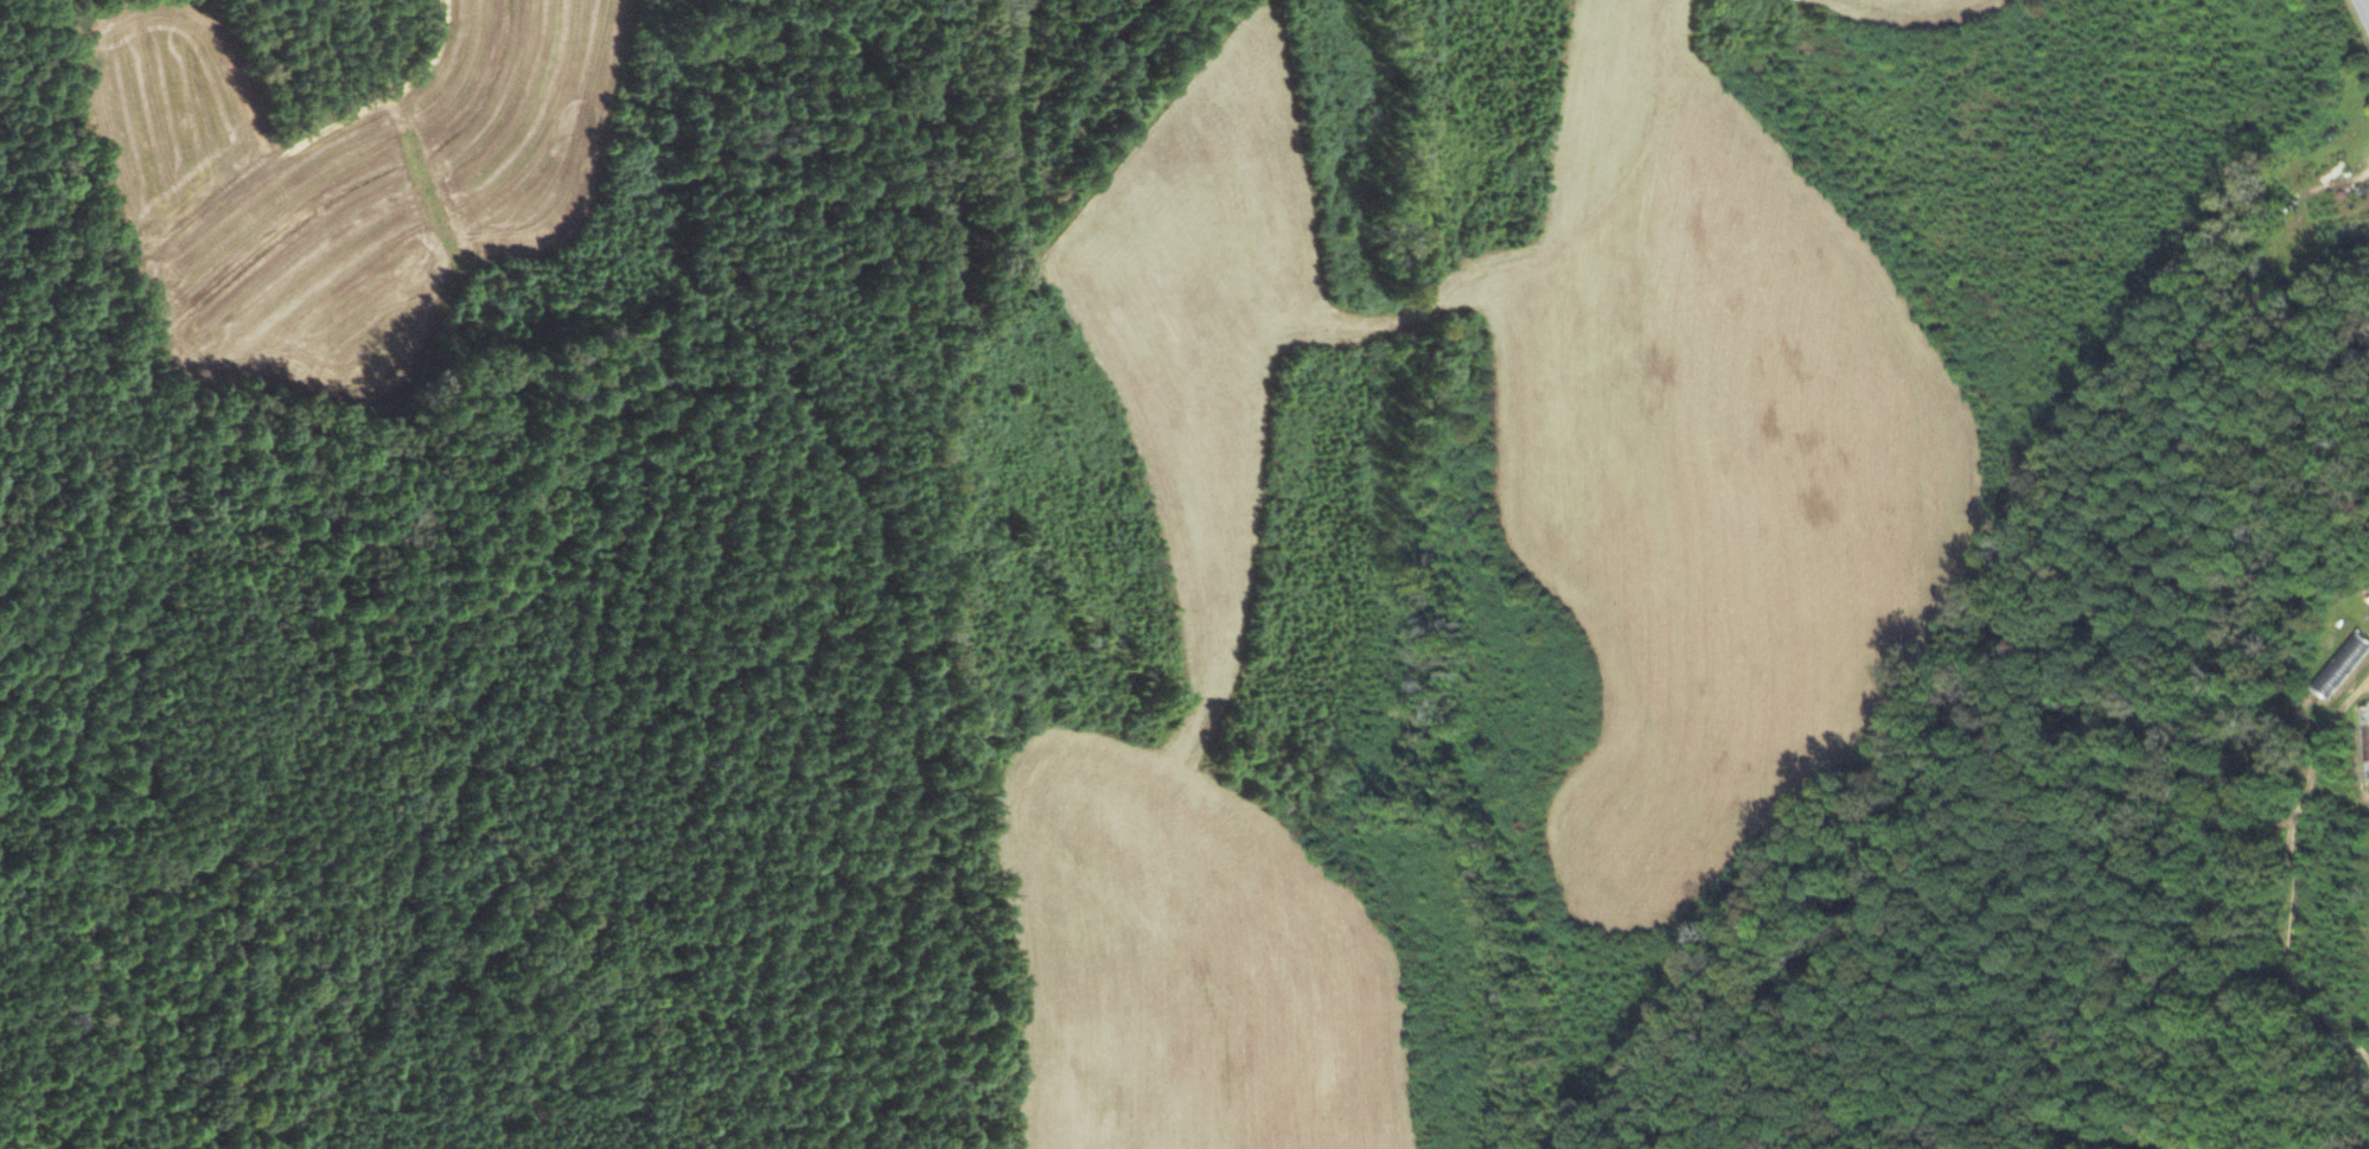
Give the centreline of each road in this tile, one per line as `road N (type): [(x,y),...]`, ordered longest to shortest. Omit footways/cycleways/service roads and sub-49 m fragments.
road 1 (residential): [(1668,0),(1656,129),(1637,172),(1557,250),(1449,289)]

